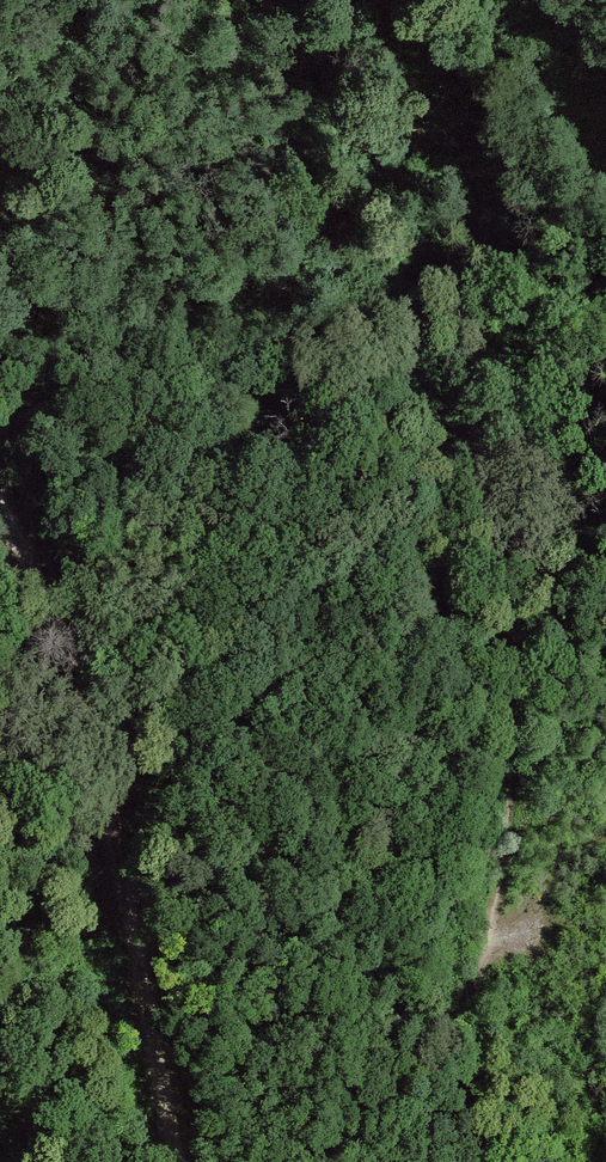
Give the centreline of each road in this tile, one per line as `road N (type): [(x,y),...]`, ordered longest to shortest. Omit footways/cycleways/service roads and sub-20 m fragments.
road 1 (track): [(0,510),(46,603),(90,726),(179,1161)]
road 2 (track): [(486,1161),(455,1034),(499,866),(516,645),(540,511)]
road 3 (track): [(540,511),(512,427),(464,200),(420,65),(385,0)]
road 4 (track): [(540,511),(576,481),(592,408),(605,238)]

